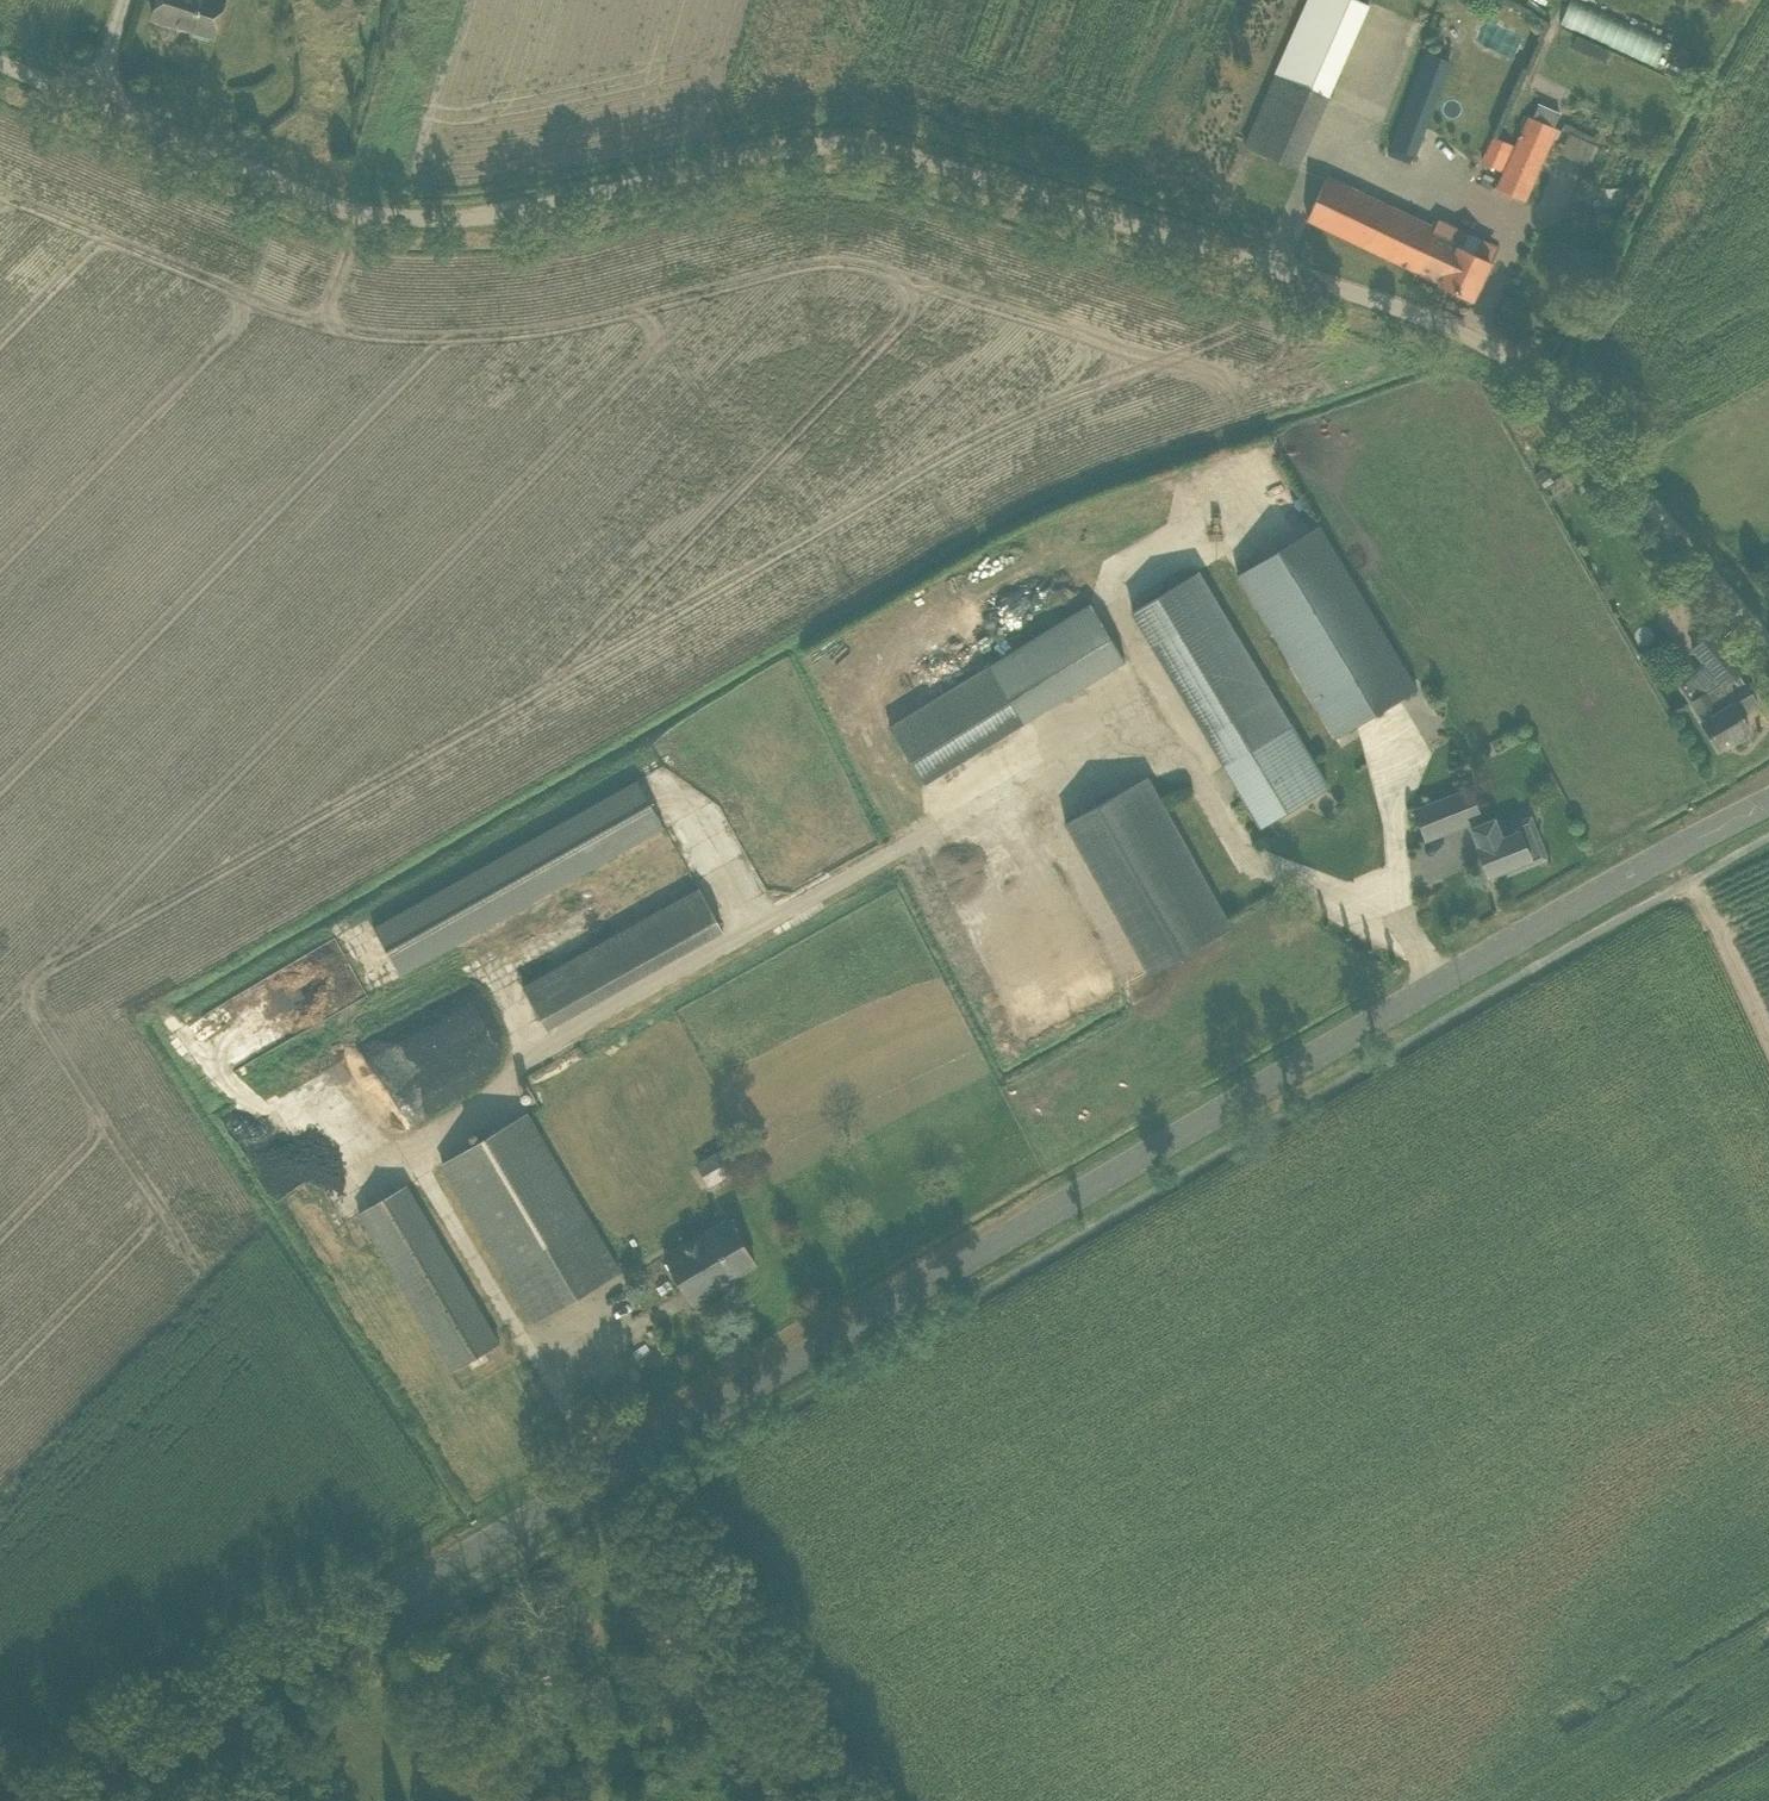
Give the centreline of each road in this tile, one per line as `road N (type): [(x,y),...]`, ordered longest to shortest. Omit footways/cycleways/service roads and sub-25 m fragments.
road 1 (tertiary): [(0,1778),(131,1730),(243,1676),(1533,930),(1768,803)]
road 2 (unclassified): [(1768,631),(1704,535),(1597,424),(1504,356),(1407,308),(1218,245),(885,151),(766,152),(497,211),(424,211),(324,190),(0,62)]

